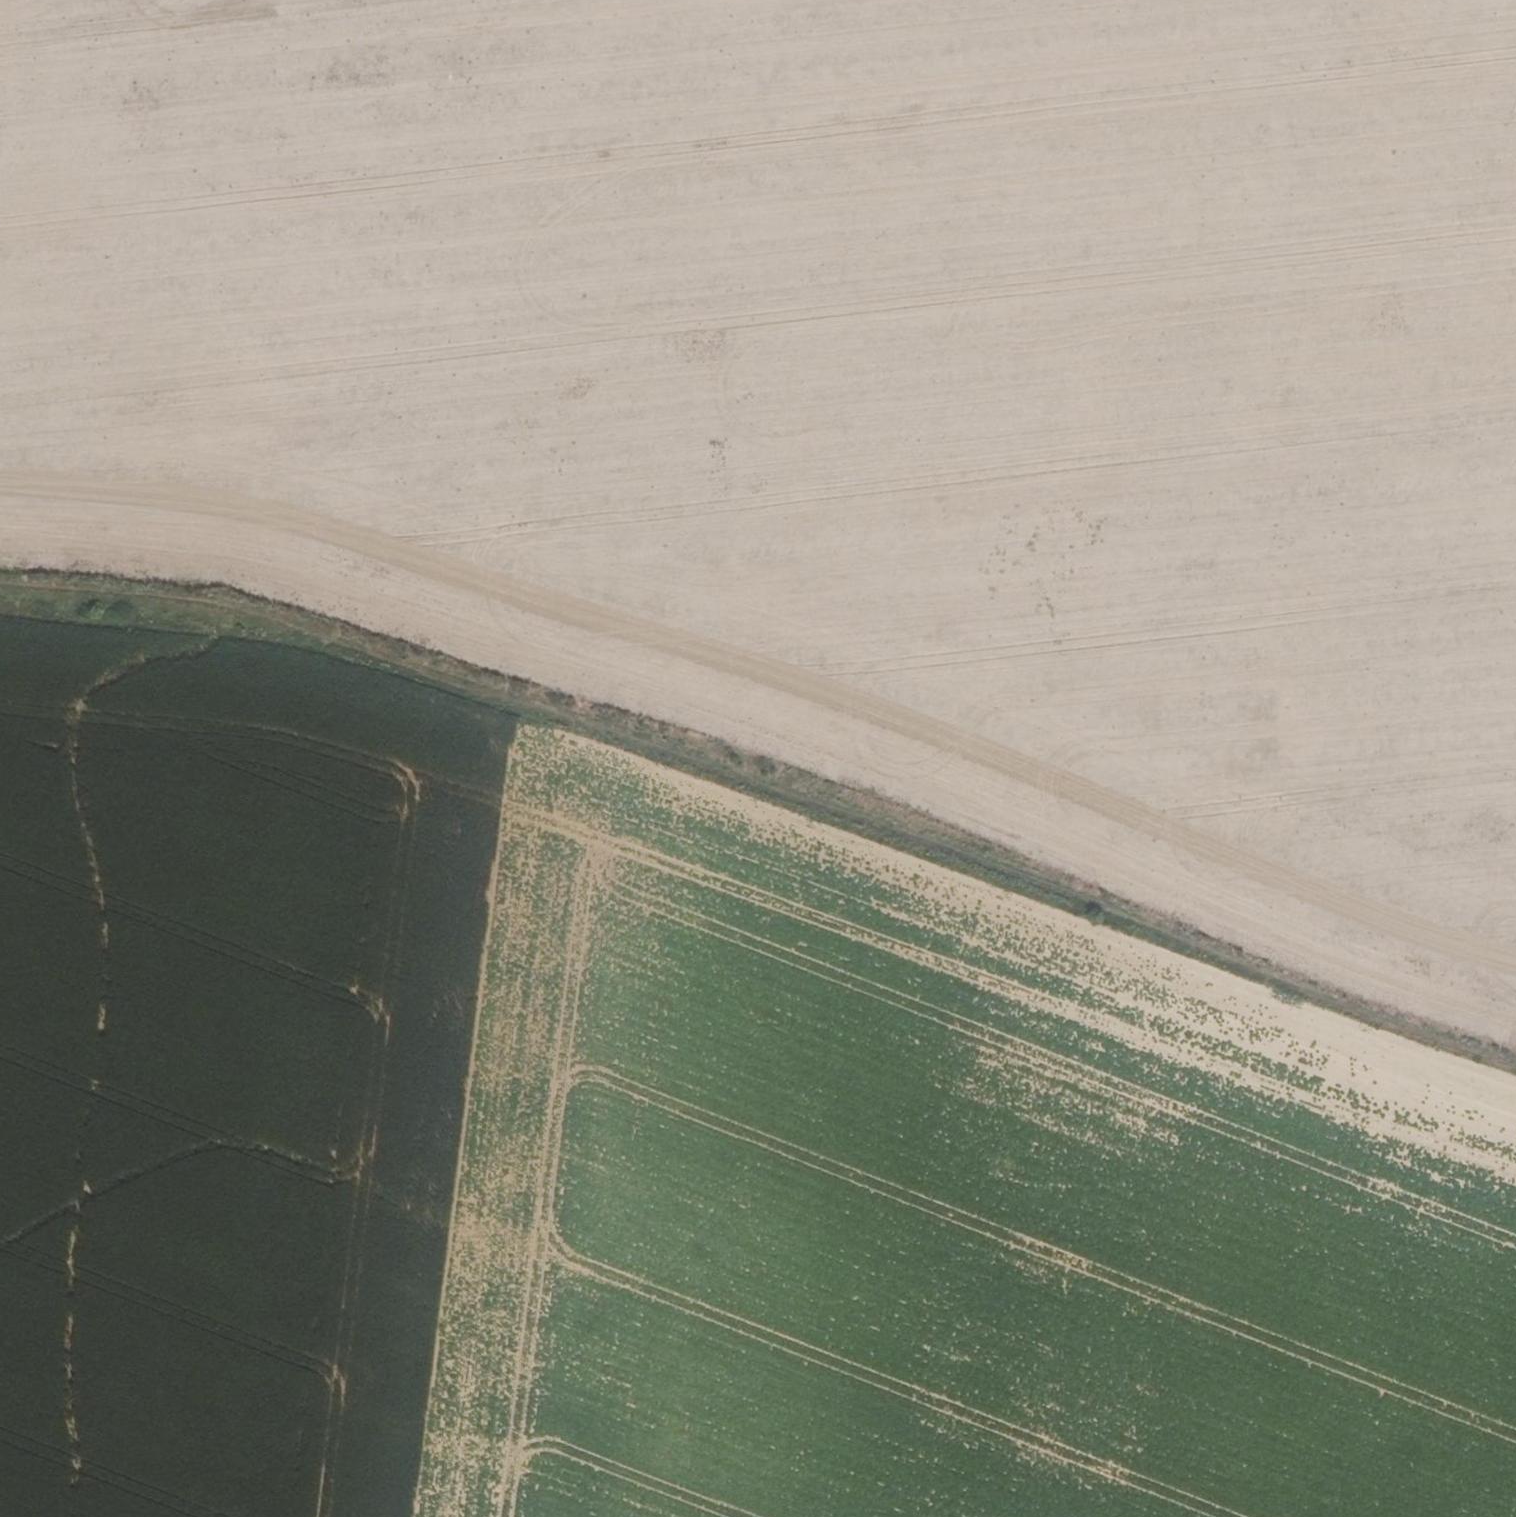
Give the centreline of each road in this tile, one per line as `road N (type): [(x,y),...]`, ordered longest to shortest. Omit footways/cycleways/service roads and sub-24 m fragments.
road 1 (track): [(1515,1065),(1443,1044),(1003,867),(425,672),(178,605),(0,589)]

